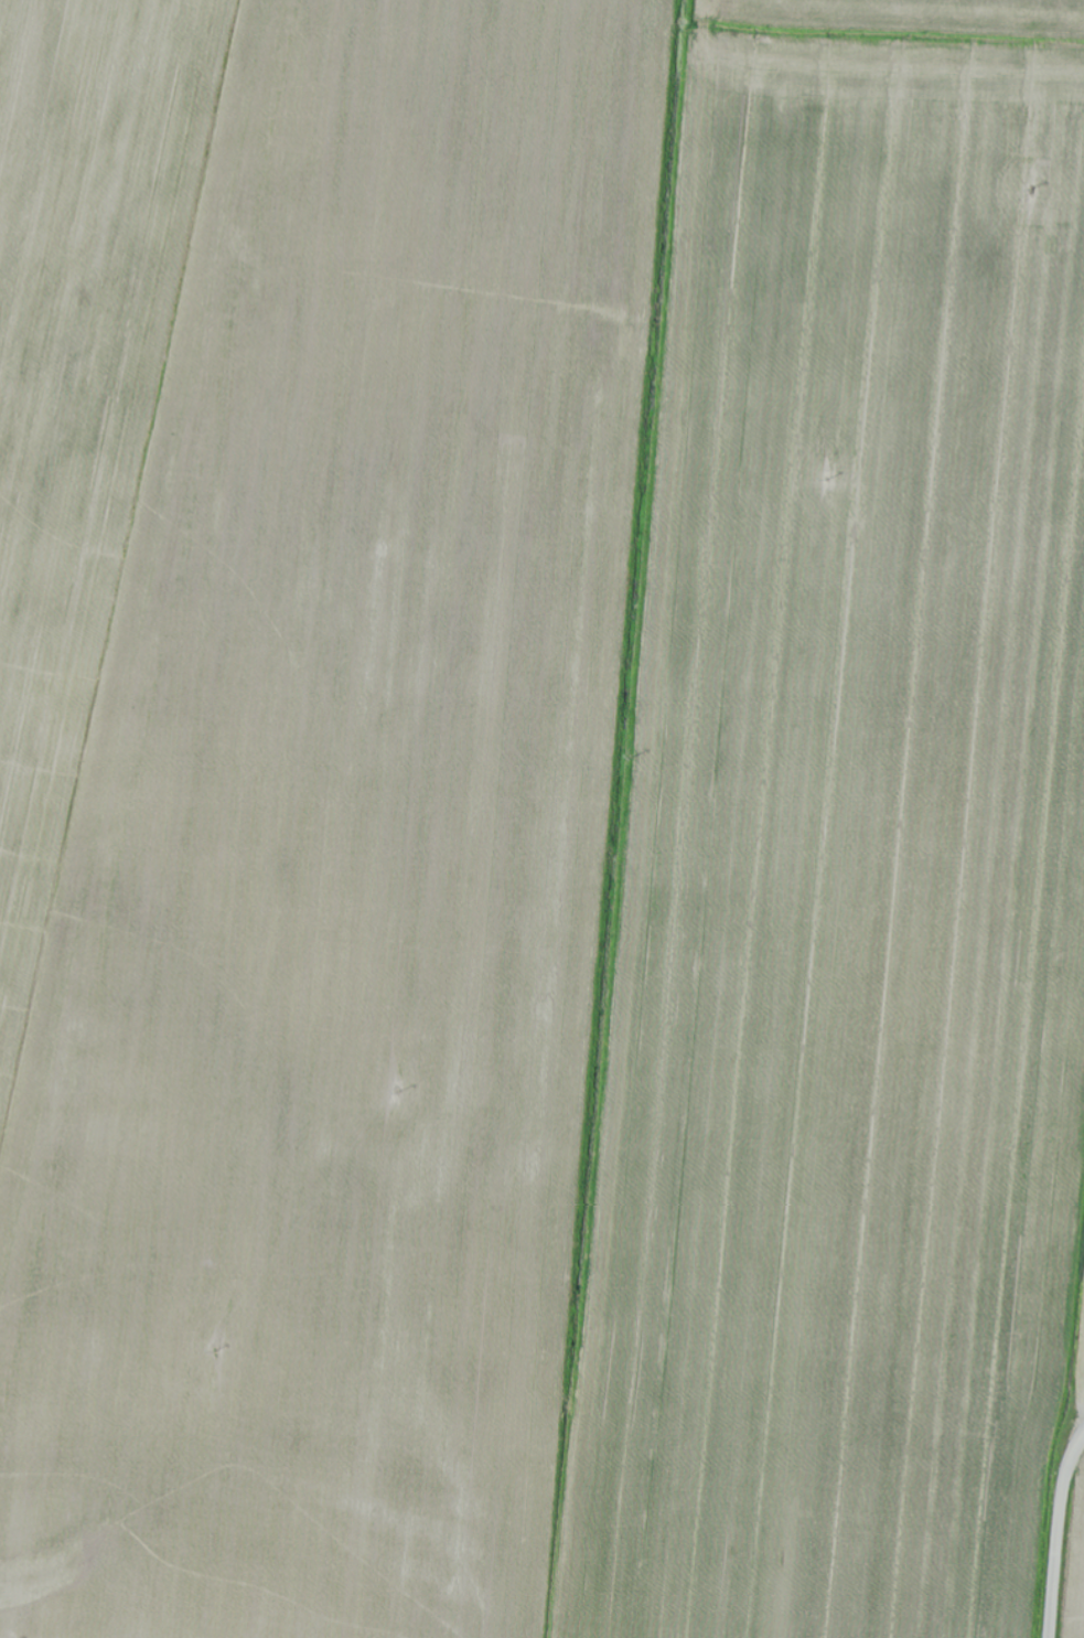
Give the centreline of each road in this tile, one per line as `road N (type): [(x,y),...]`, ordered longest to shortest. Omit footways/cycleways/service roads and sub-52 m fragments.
road 1 (residential): [(1050,1637),(1065,1480),(1083,1442)]

